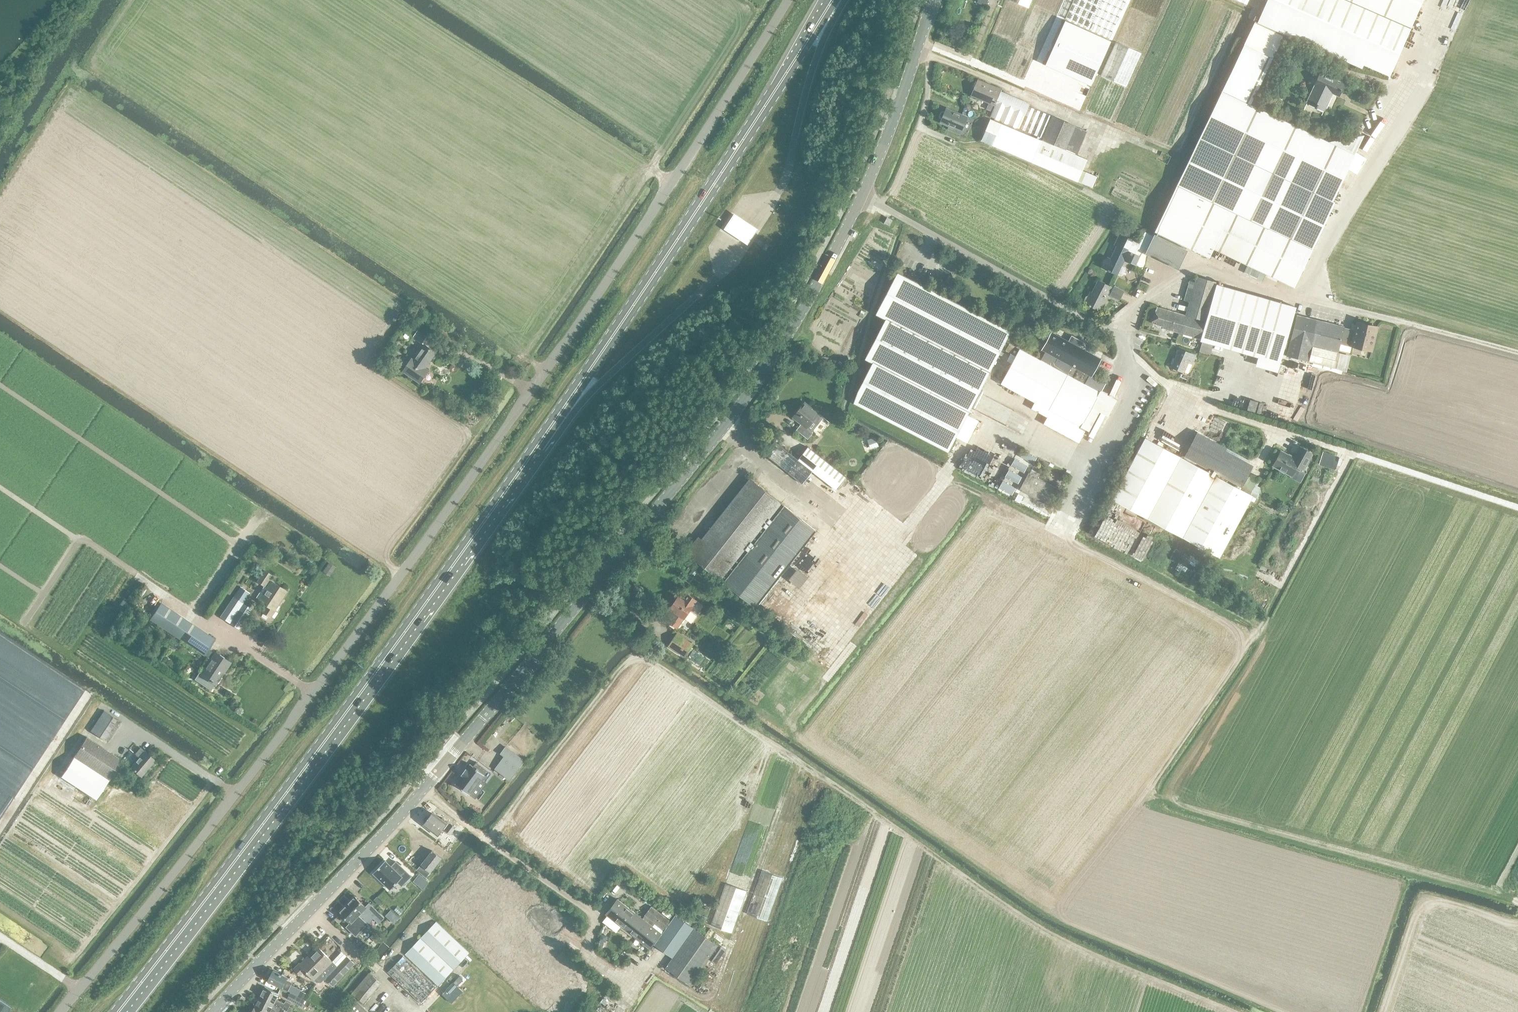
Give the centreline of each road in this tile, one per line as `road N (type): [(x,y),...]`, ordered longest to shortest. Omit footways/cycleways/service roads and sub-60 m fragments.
road 1 (tertiary): [(213,1011),(422,791),(784,344),(861,199),(935,0)]
road 2 (unclassified): [(60,1011),(400,575),(547,370),(787,0)]
road 3 (track): [(1224,1011),(1049,937),(651,662),(638,660),(615,677),(489,840)]
road 4 (track): [(1517,902),(1147,791),(1241,654),(1243,638),(944,477)]
road 5 (primary): [(536,448),(118,1011)]
road 6 (primary): [(830,0),(536,448)]
road 7 (track): [(547,370),(525,355),(753,7),(742,0)]
road 8 (track): [(672,182),(390,0)]
road 9 (track): [(1517,509),(1277,429)]
road 10 (track): [(1517,354),(1303,295)]
road 11 (primary): [(536,448),(696,295)]
road 12 (track): [(0,827),(87,696)]
road 13 (primary): [(799,131),(836,0)]

